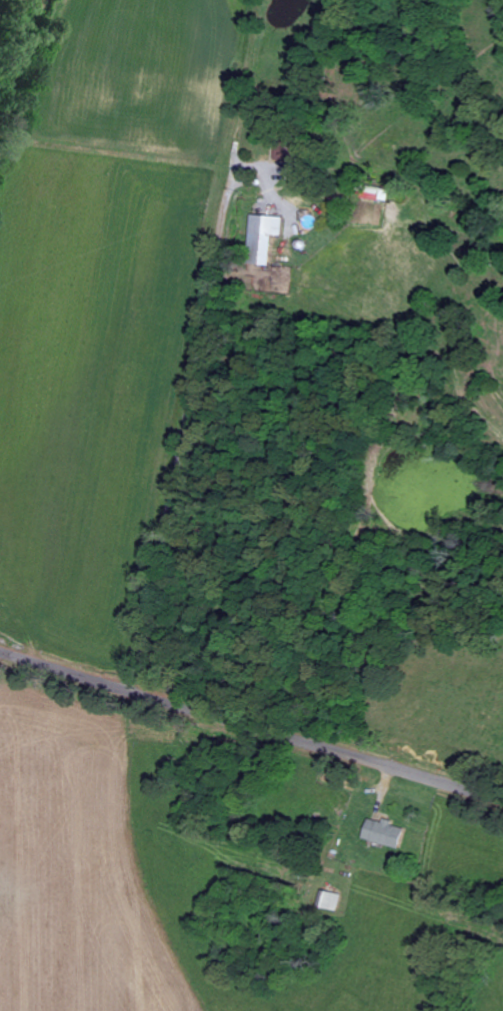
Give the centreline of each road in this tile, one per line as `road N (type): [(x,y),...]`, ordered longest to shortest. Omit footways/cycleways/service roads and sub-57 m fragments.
road 1 (residential): [(502,796),(0,649)]

